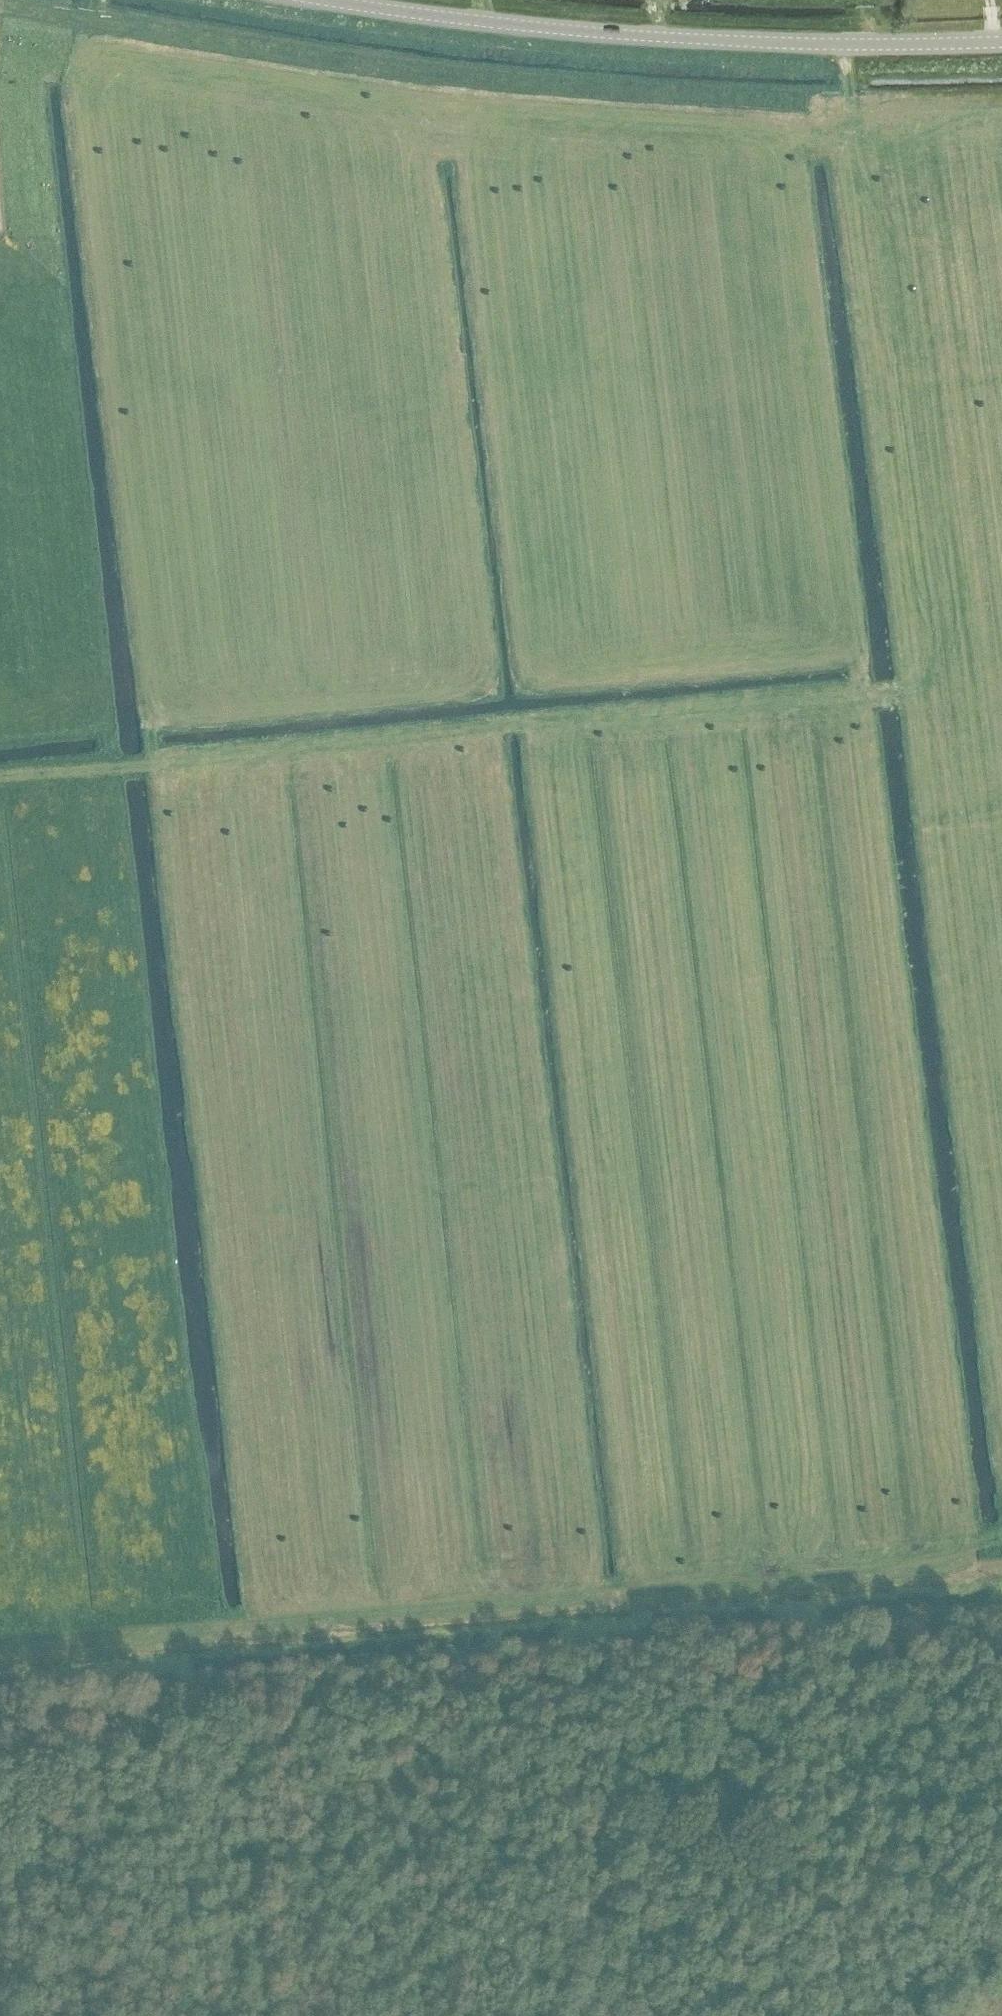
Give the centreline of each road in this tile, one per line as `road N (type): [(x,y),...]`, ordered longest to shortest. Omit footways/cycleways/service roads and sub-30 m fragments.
road 1 (tertiary): [(308,0),(569,37),(824,51),(1001,47)]

